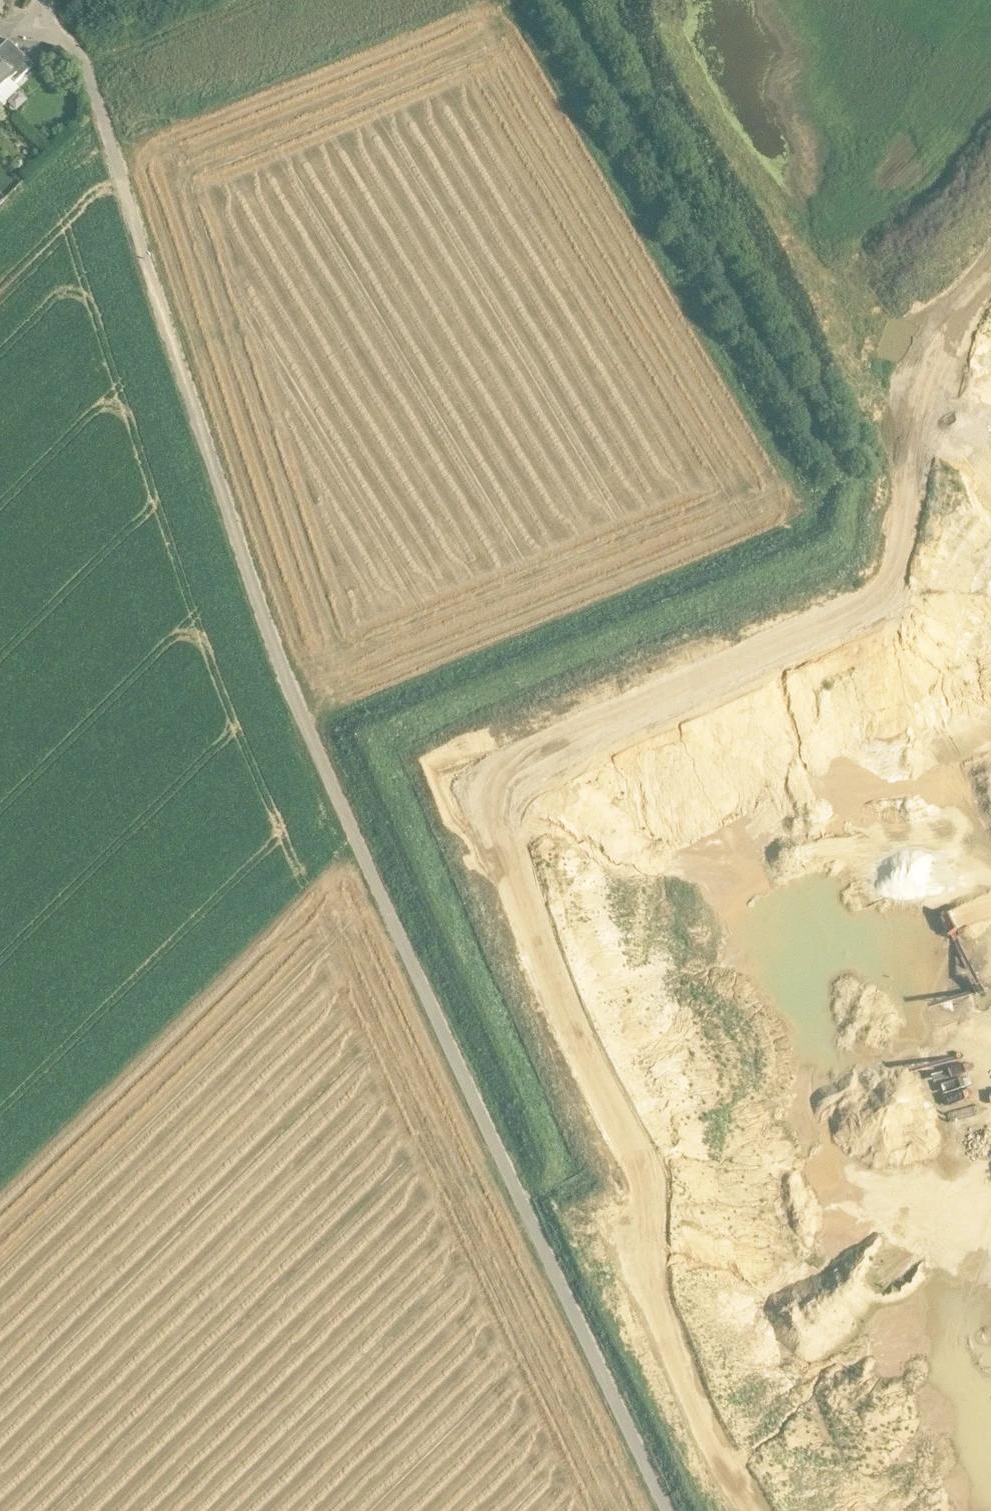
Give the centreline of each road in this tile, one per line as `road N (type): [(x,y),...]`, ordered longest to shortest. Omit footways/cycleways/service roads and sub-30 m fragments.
road 1 (track): [(672,1510),(456,1072),(266,624),(86,62),(76,43),(35,26)]
road 2 (track): [(241,0),(86,62)]

